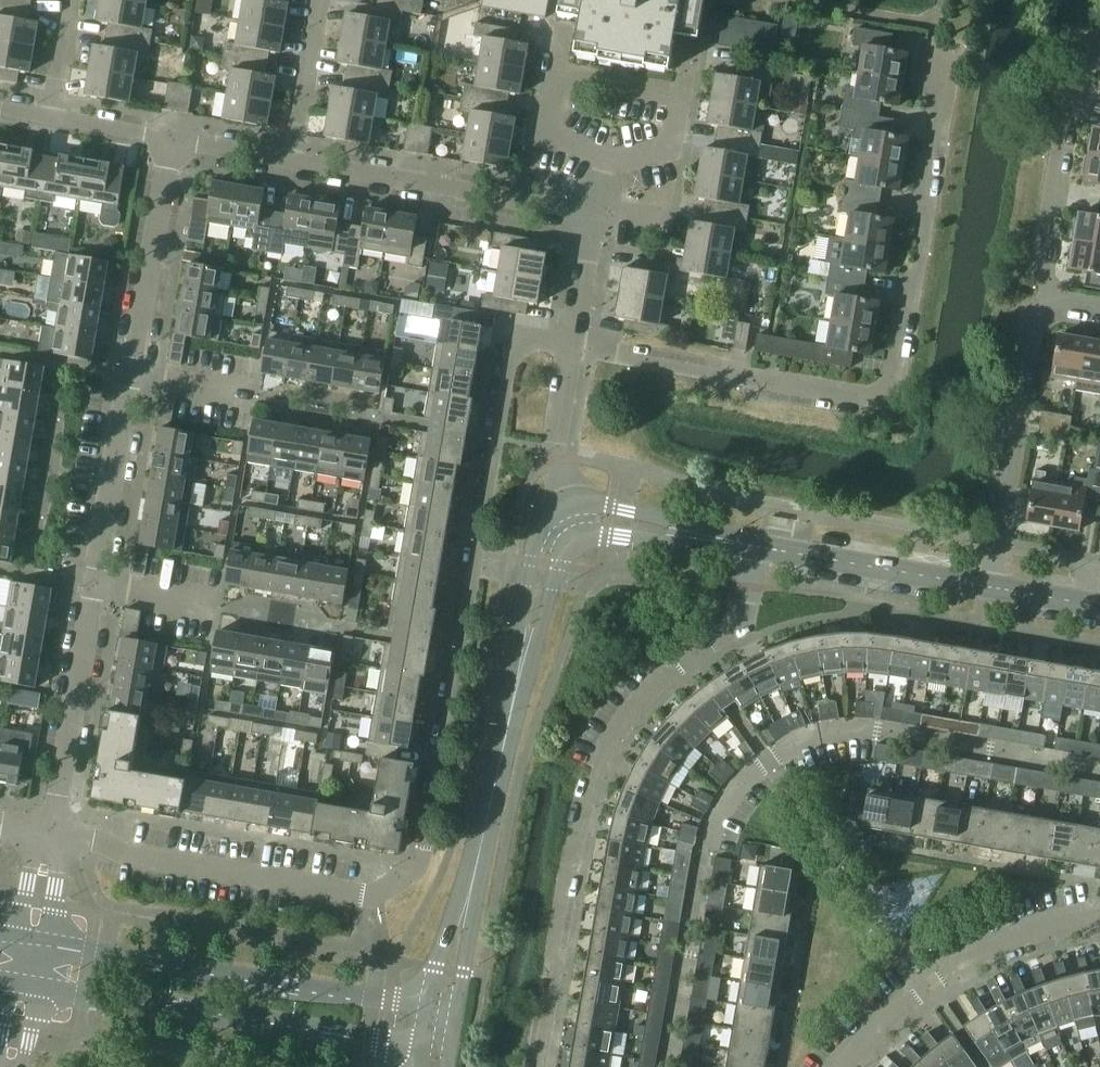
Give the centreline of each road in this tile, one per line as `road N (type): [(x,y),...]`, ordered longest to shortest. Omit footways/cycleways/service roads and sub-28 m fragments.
road 1 (residential): [(50,832),(133,856),(362,895),(408,874),(424,856),(512,354),(532,338),(571,343)]
road 2 (residential): [(571,343),(878,395),(892,379),(939,22)]
road 3 (residential): [(668,1066),(712,836),(734,793),(791,748),(875,727),(1099,770)]
road 4 (residential): [(541,1066),(596,780),(653,695),(698,656)]
road 5 (residential): [(571,343),(595,215),(293,162)]
road 6 (tertiary): [(430,1007),(44,939)]
road 7 (tertiary): [(36,987),(422,1048)]
road 8 (residential): [(840,1066),(891,1014),(976,956),(1099,918)]
road 9 (residential): [(992,584),(1038,300)]
road 10 (residential): [(1038,300),(1086,26)]
road 11 (tertiary): [(468,904),(521,660)]
road 12 (unclassified): [(50,832),(92,586)]
road 13 (tertiary): [(754,545),(992,584)]
road 14 (unclassified): [(129,371),(169,140)]
road 15 (unclassified): [(92,586),(129,371)]
road 16 (tertiary): [(572,506),(552,511),(537,532),(521,660)]
road 17 (residential): [(572,506),(554,448),(571,343)]
road 18 (residential): [(293,162),(320,0)]
road 19 (tertiary): [(708,537),(668,519),(572,506)]
road 20 (tertiary): [(521,660),(544,624),(558,565),(581,540)]
road 21 (unclassified): [(698,656),(741,613),(754,545)]
road 22 (residential): [(129,371),(255,395)]
road 23 (residential): [(92,586),(218,607)]
road 24 (tertiary): [(581,540),(708,537)]
road 25 (residential): [(293,162),(169,140)]
road 26 (residential): [(51,119),(70,0)]

